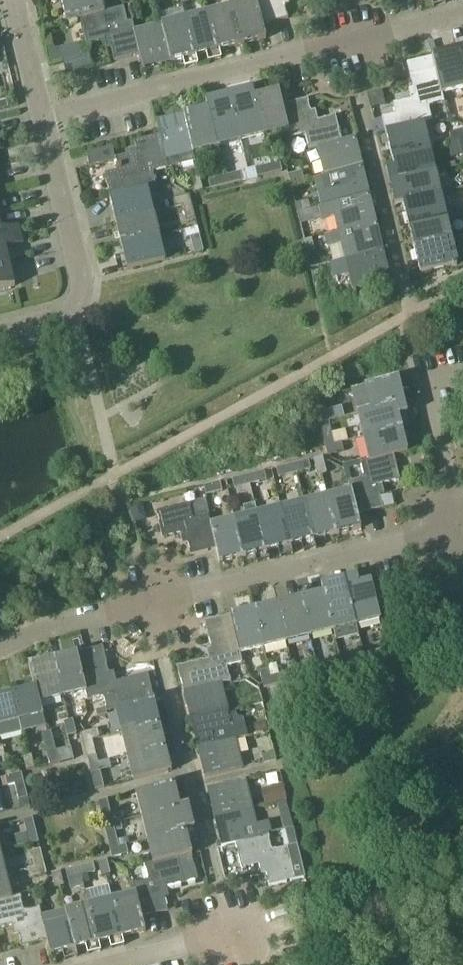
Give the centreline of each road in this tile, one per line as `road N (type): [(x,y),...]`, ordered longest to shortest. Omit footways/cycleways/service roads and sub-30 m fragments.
road 1 (residential): [(0,651),(30,634),(462,529),(427,382)]
road 2 (residential): [(43,118),(462,16)]
road 3 (residential): [(0,332),(66,315),(83,288),(43,118)]
road 4 (residential): [(104,964),(277,922)]
road 5 (residential): [(43,118),(15,0)]

